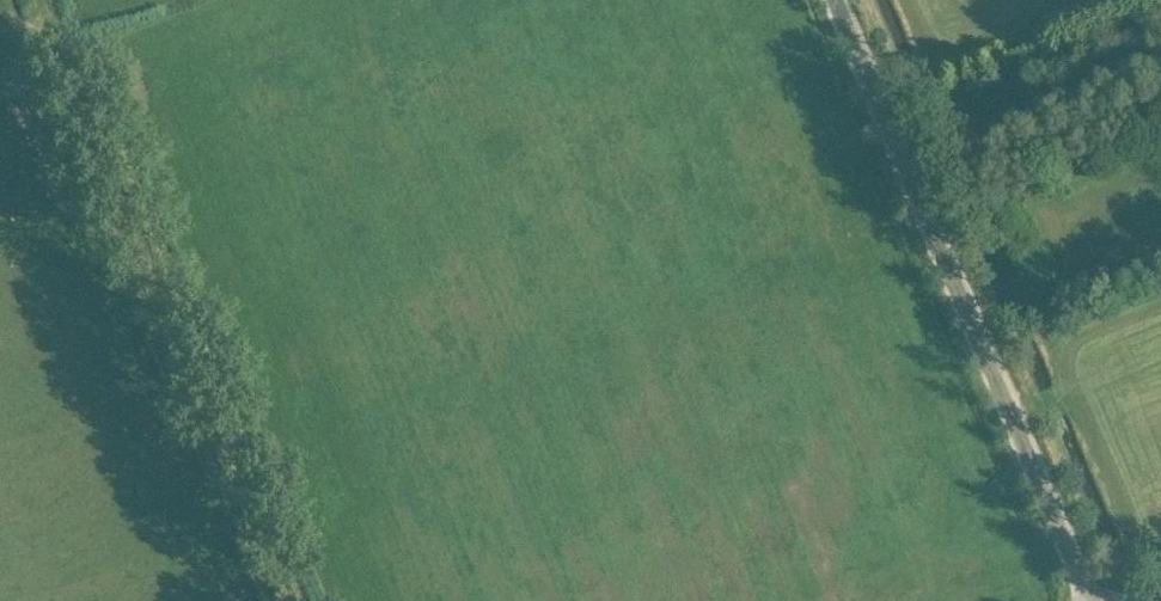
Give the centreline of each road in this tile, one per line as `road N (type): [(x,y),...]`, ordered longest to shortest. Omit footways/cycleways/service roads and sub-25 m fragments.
road 1 (unclassified): [(1078,600),(830,0)]

